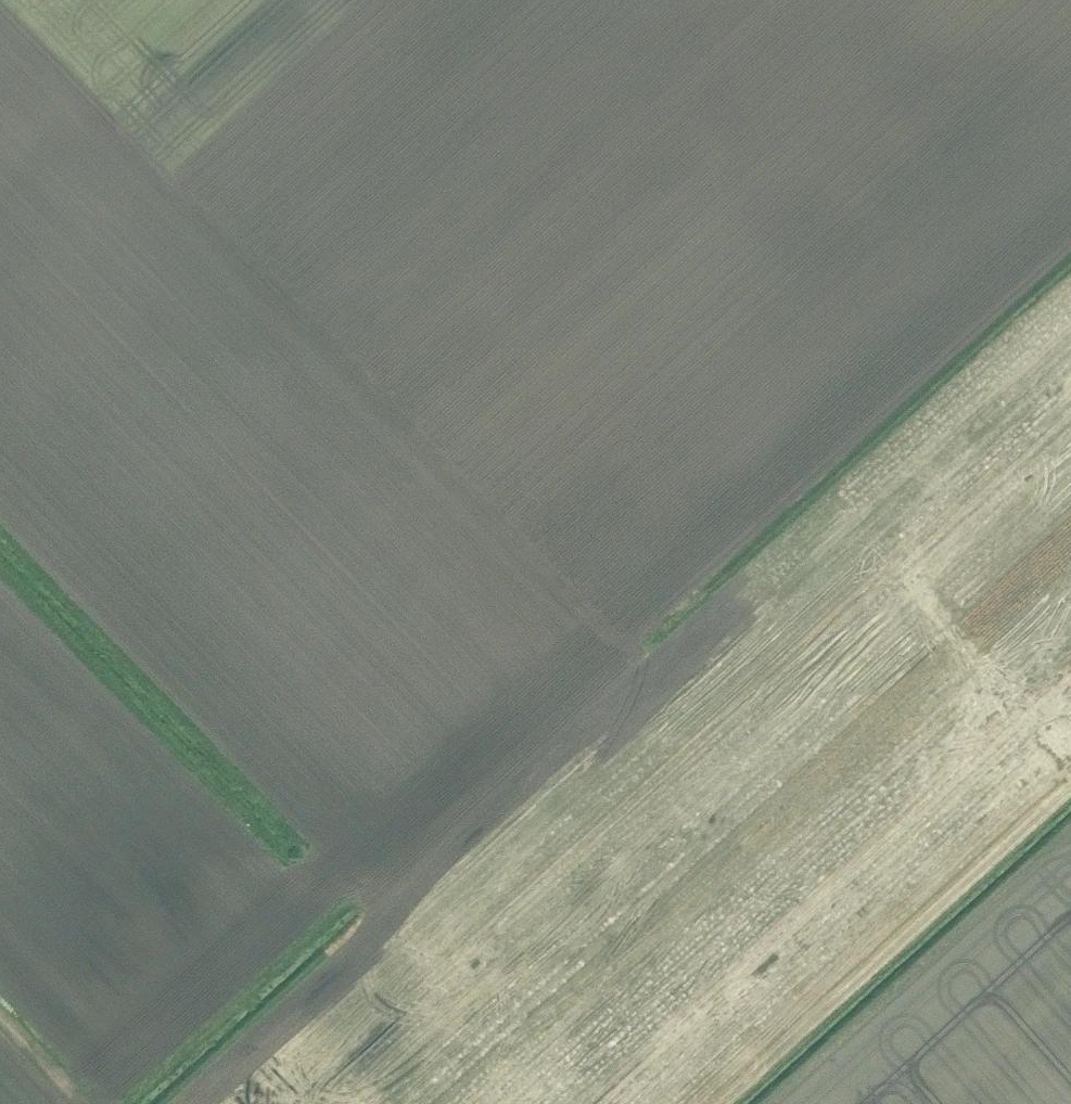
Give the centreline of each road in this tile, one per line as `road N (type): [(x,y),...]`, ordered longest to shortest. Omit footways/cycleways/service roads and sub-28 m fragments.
road 1 (track): [(88,1103),(0,1012)]

